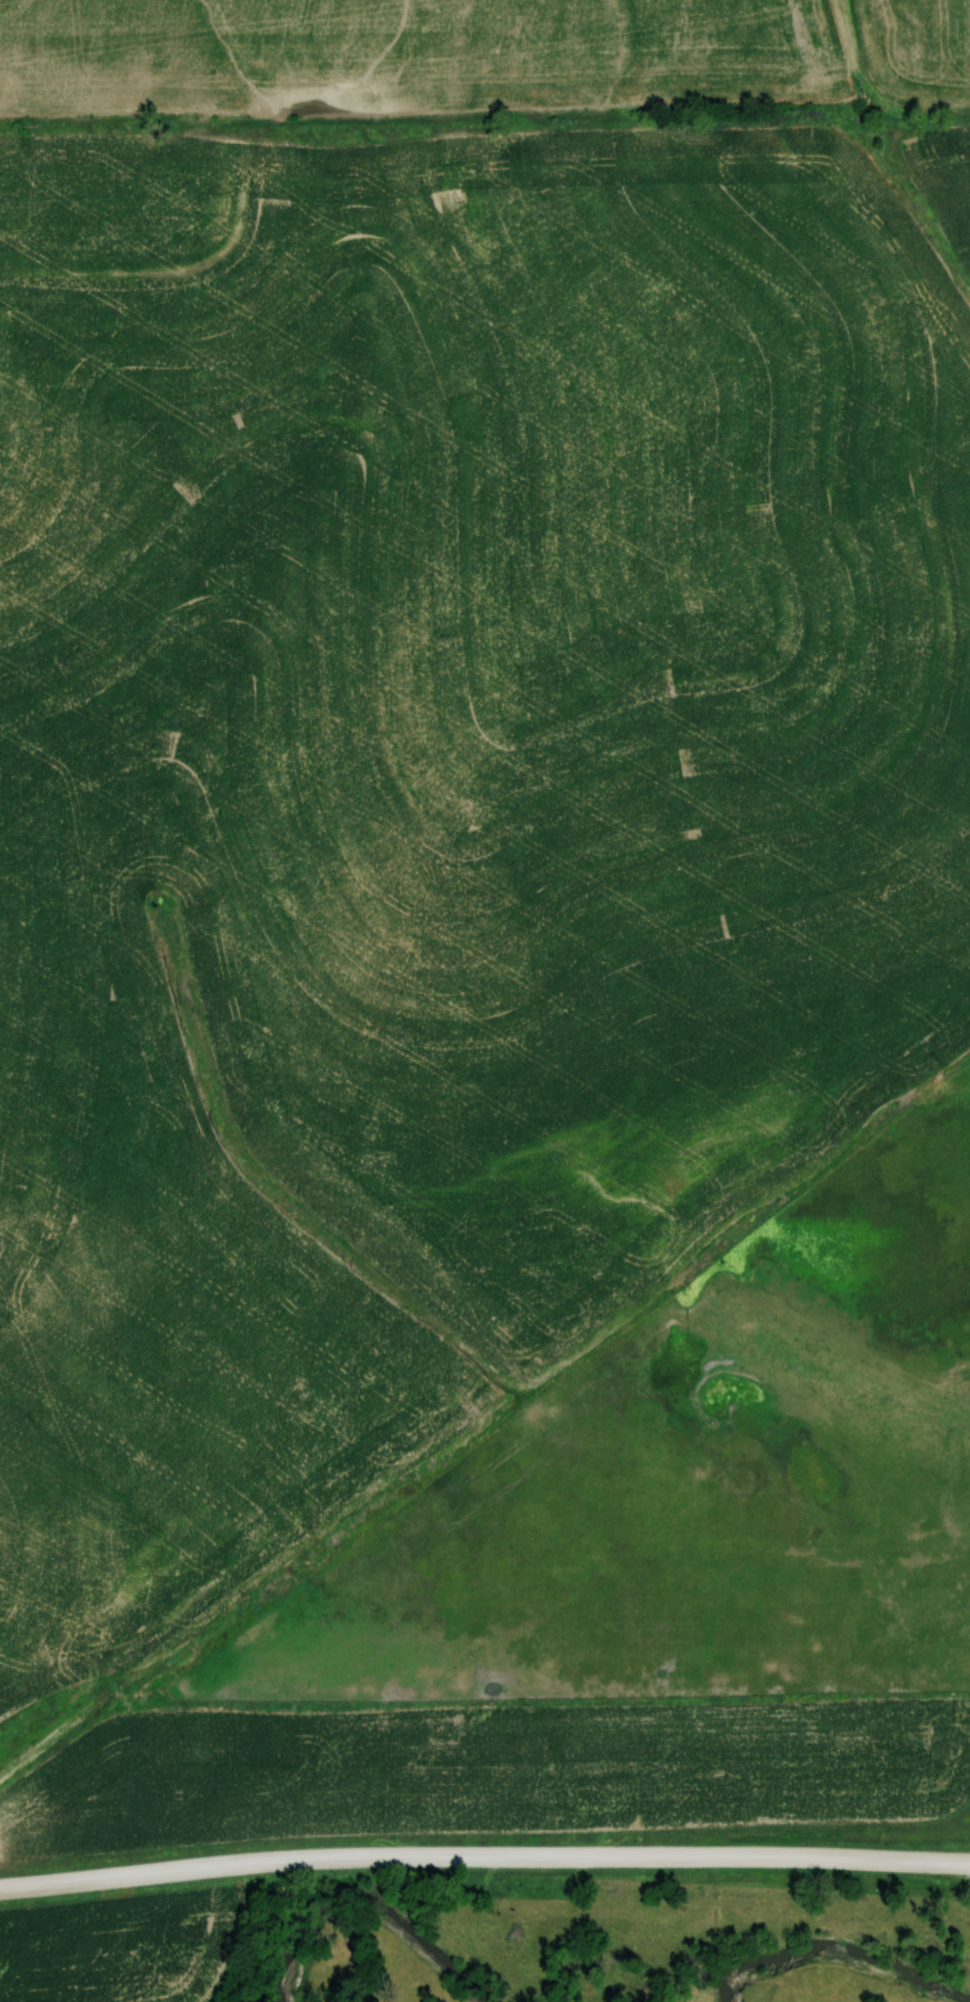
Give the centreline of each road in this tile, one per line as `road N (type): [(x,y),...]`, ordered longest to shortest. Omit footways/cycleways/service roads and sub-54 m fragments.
road 1 (tertiary): [(969,1864),(367,1855),(0,1889)]

